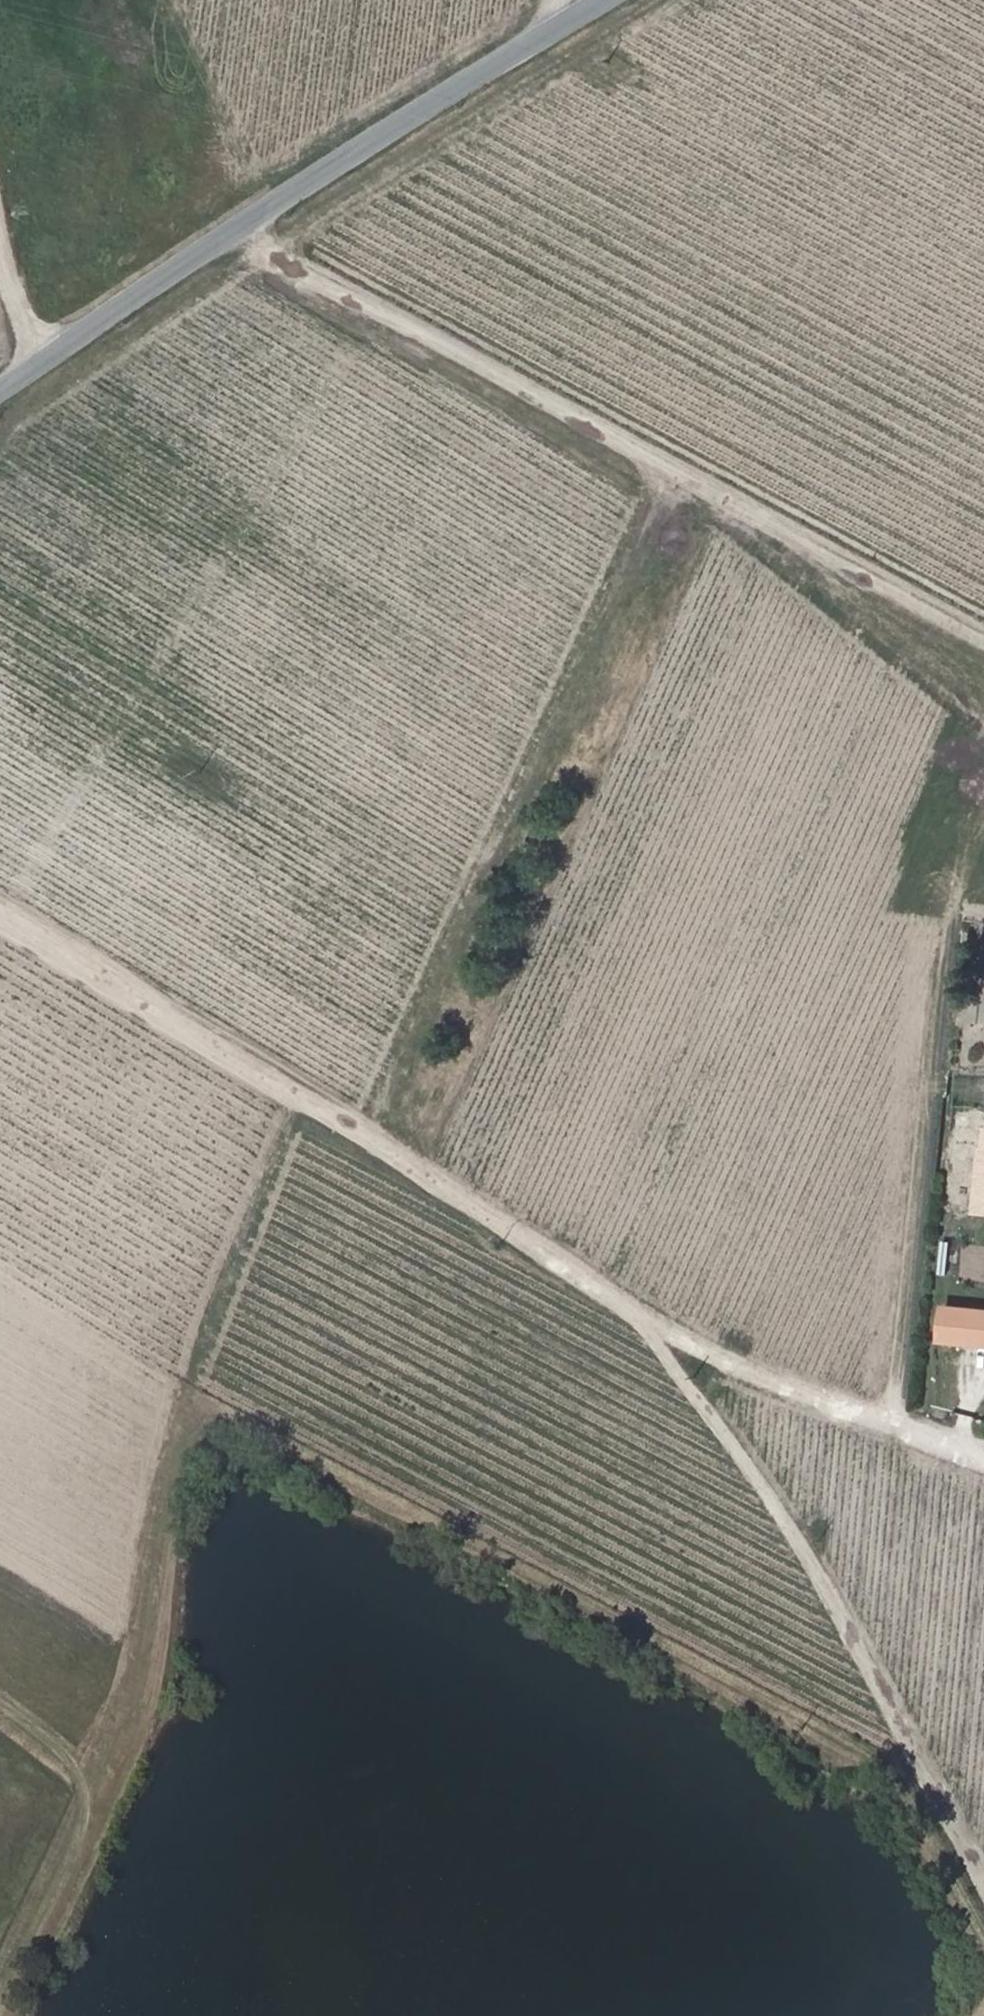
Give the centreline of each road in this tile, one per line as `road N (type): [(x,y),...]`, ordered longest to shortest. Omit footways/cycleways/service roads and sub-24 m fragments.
road 1 (track): [(0,922),(407,1161),(632,1312),(739,1366),(983,1451)]
road 2 (unclassified): [(0,391),(640,0)]
road 3 (track): [(632,1312),(787,1522),(983,1886)]
road 4 (track): [(0,169),(45,363)]

